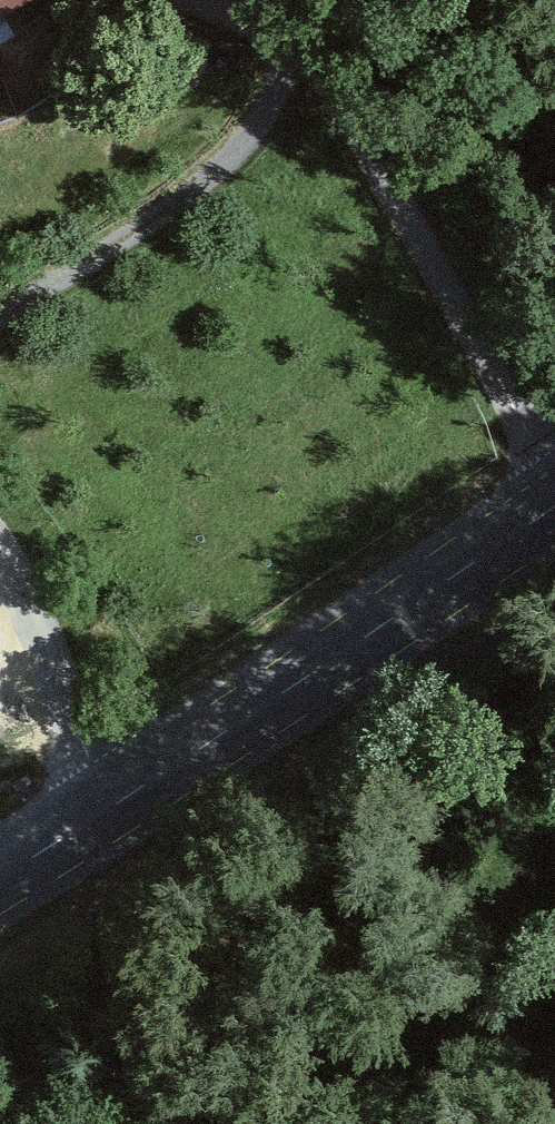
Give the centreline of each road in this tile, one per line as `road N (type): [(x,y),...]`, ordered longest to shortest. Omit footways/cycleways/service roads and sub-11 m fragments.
road 1 (secondary): [(96,817),(554,505)]
road 2 (residential): [(554,499),(309,47)]
road 3 (unclassified): [(309,47),(228,153),(82,263),(0,314)]
road 4 (residential): [(96,817),(78,729),(0,560)]

